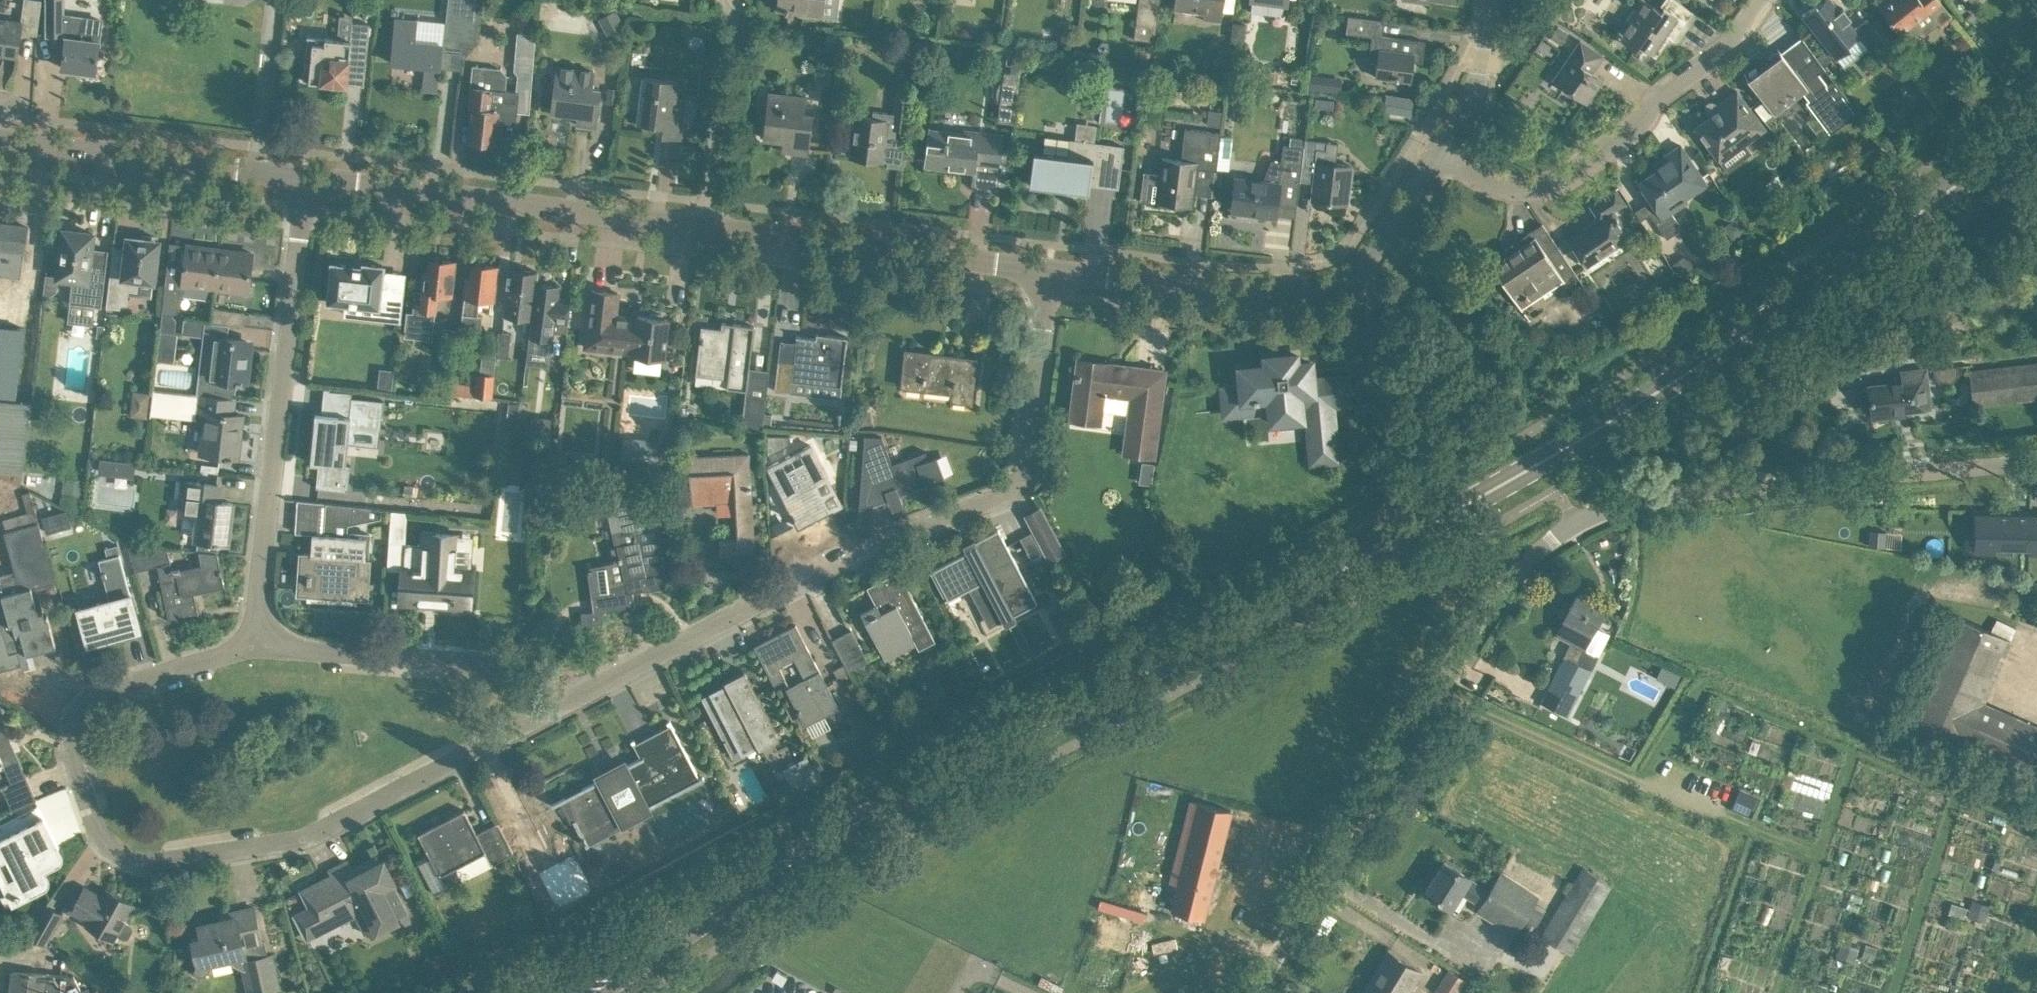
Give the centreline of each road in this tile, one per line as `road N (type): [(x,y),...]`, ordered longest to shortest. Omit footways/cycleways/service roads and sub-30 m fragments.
road 1 (secondary): [(637,950),(1544,460),(1933,197),(2036,108)]
road 2 (residential): [(530,721),(308,835),(165,863),(112,851),(68,761),(74,716),(89,702),(253,646)]
road 3 (residential): [(1049,271),(1021,477),(1012,491),(863,547),(530,721)]
road 4 (residential): [(1254,992),(1494,600),(1577,525)]
road 5 (residential): [(253,646),(305,182)]
road 6 (residential): [(2036,464),(1641,503),(1577,525)]
road 7 (residential): [(1436,153),(1382,246),(1360,269),(1325,284),(1241,294),(1049,271)]
road 8 (residential): [(1436,153),(1488,185),(1547,185),(1635,130),(1660,91),(1745,25),(1762,0)]
road 9 (residential): [(694,230),(305,182)]
road 10 (residential): [(1049,271),(694,230)]
road 11 (residential): [(530,721),(488,662),(253,646)]
road 12 (residential): [(255,176),(0,145)]
road 13 (residential): [(694,230),(722,0)]
road 14 (residential): [(255,176),(275,0)]
road 15 (residential): [(1436,153),(1474,90),(1489,0)]
road 16 (secondary): [(637,950),(524,992)]

